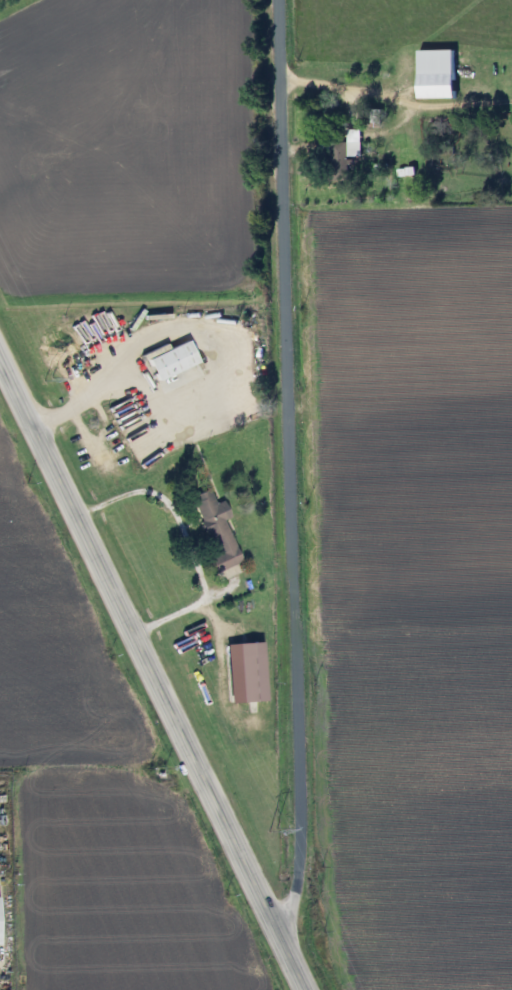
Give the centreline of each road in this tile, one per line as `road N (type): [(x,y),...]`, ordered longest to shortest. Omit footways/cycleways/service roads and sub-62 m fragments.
road 1 (residential): [(271,923),(289,901),(298,863),(283,0)]
road 2 (primary): [(302,989),(0,352)]

